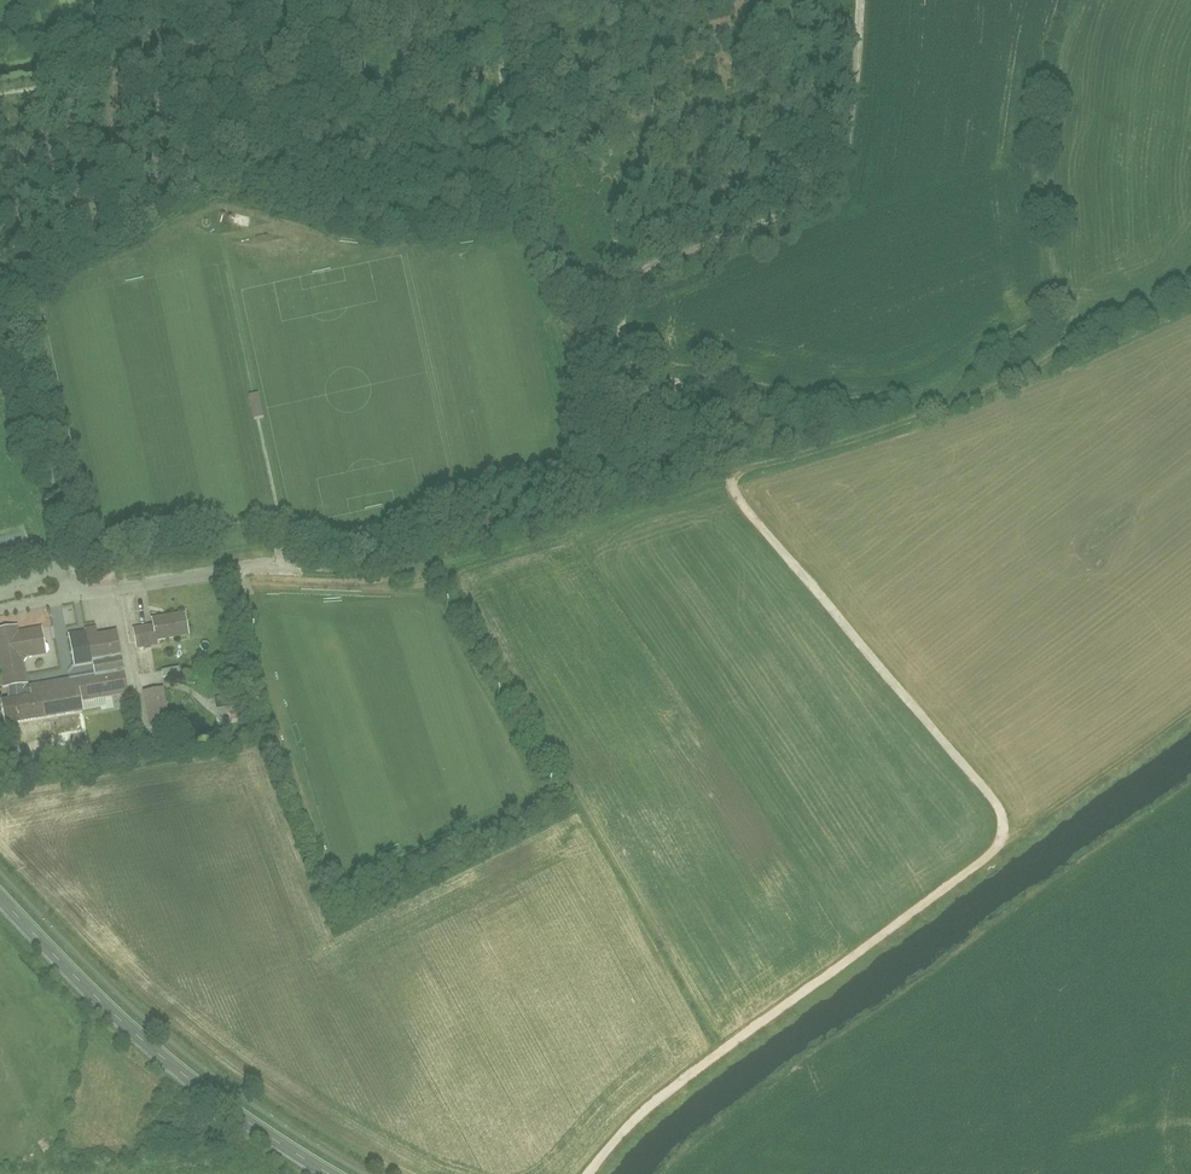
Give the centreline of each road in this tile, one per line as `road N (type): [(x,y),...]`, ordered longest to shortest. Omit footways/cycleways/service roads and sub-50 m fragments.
road 1 (track): [(279,567),(428,570),(731,476),(725,450),(637,384),(624,361),(622,293),(808,223),(851,86),(851,0)]
road 2 (tertiary): [(0,900),(137,1041),(324,1173)]
road 3 (residential): [(0,612),(106,588),(279,567)]

